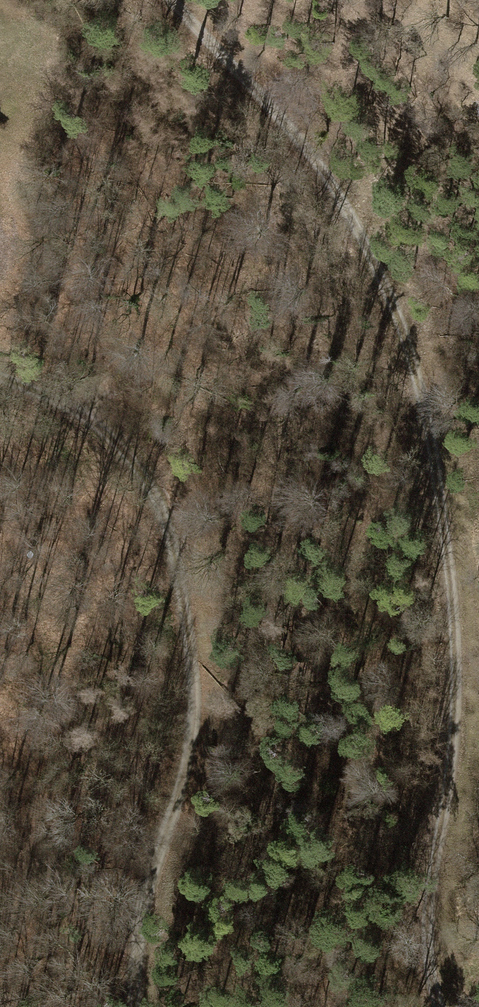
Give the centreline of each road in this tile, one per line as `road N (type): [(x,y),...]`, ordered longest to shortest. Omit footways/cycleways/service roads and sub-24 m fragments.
road 1 (track): [(439,1006),(429,963),(452,736),(452,621),(430,437),(374,267),(336,199),(301,146),(171,0)]
road 2 (track): [(0,379),(91,420),(149,480),(172,565),(193,712),(141,935),(135,1006)]

